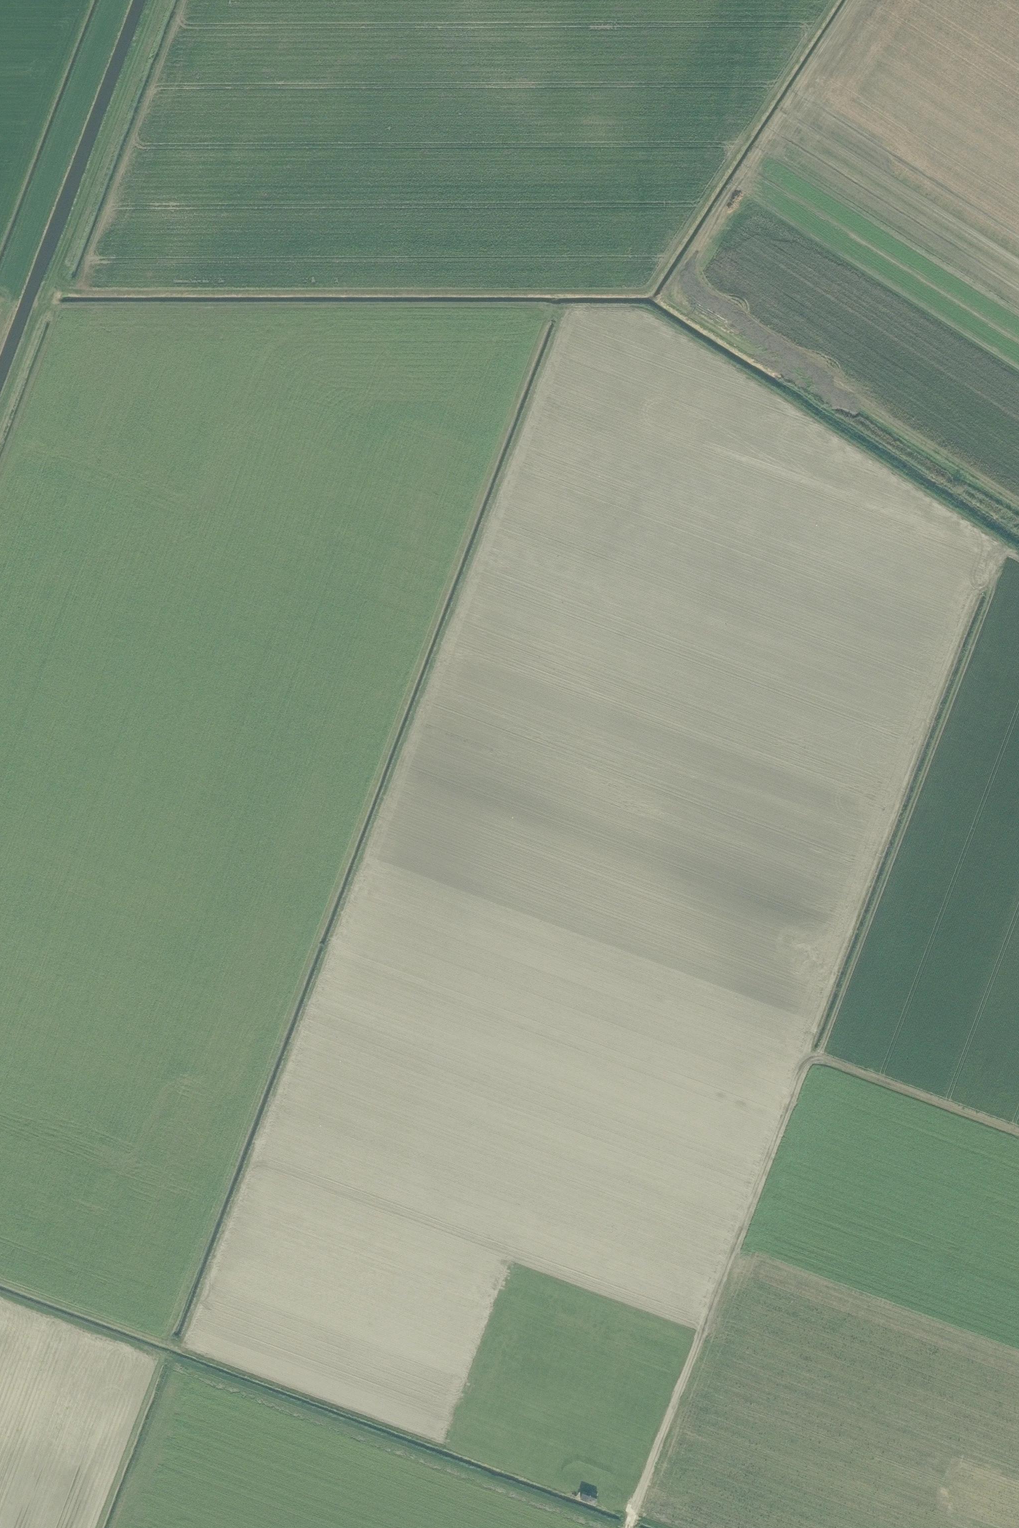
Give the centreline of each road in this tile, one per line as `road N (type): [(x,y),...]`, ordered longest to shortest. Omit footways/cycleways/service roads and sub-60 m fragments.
road 1 (track): [(0,421),(158,0)]

